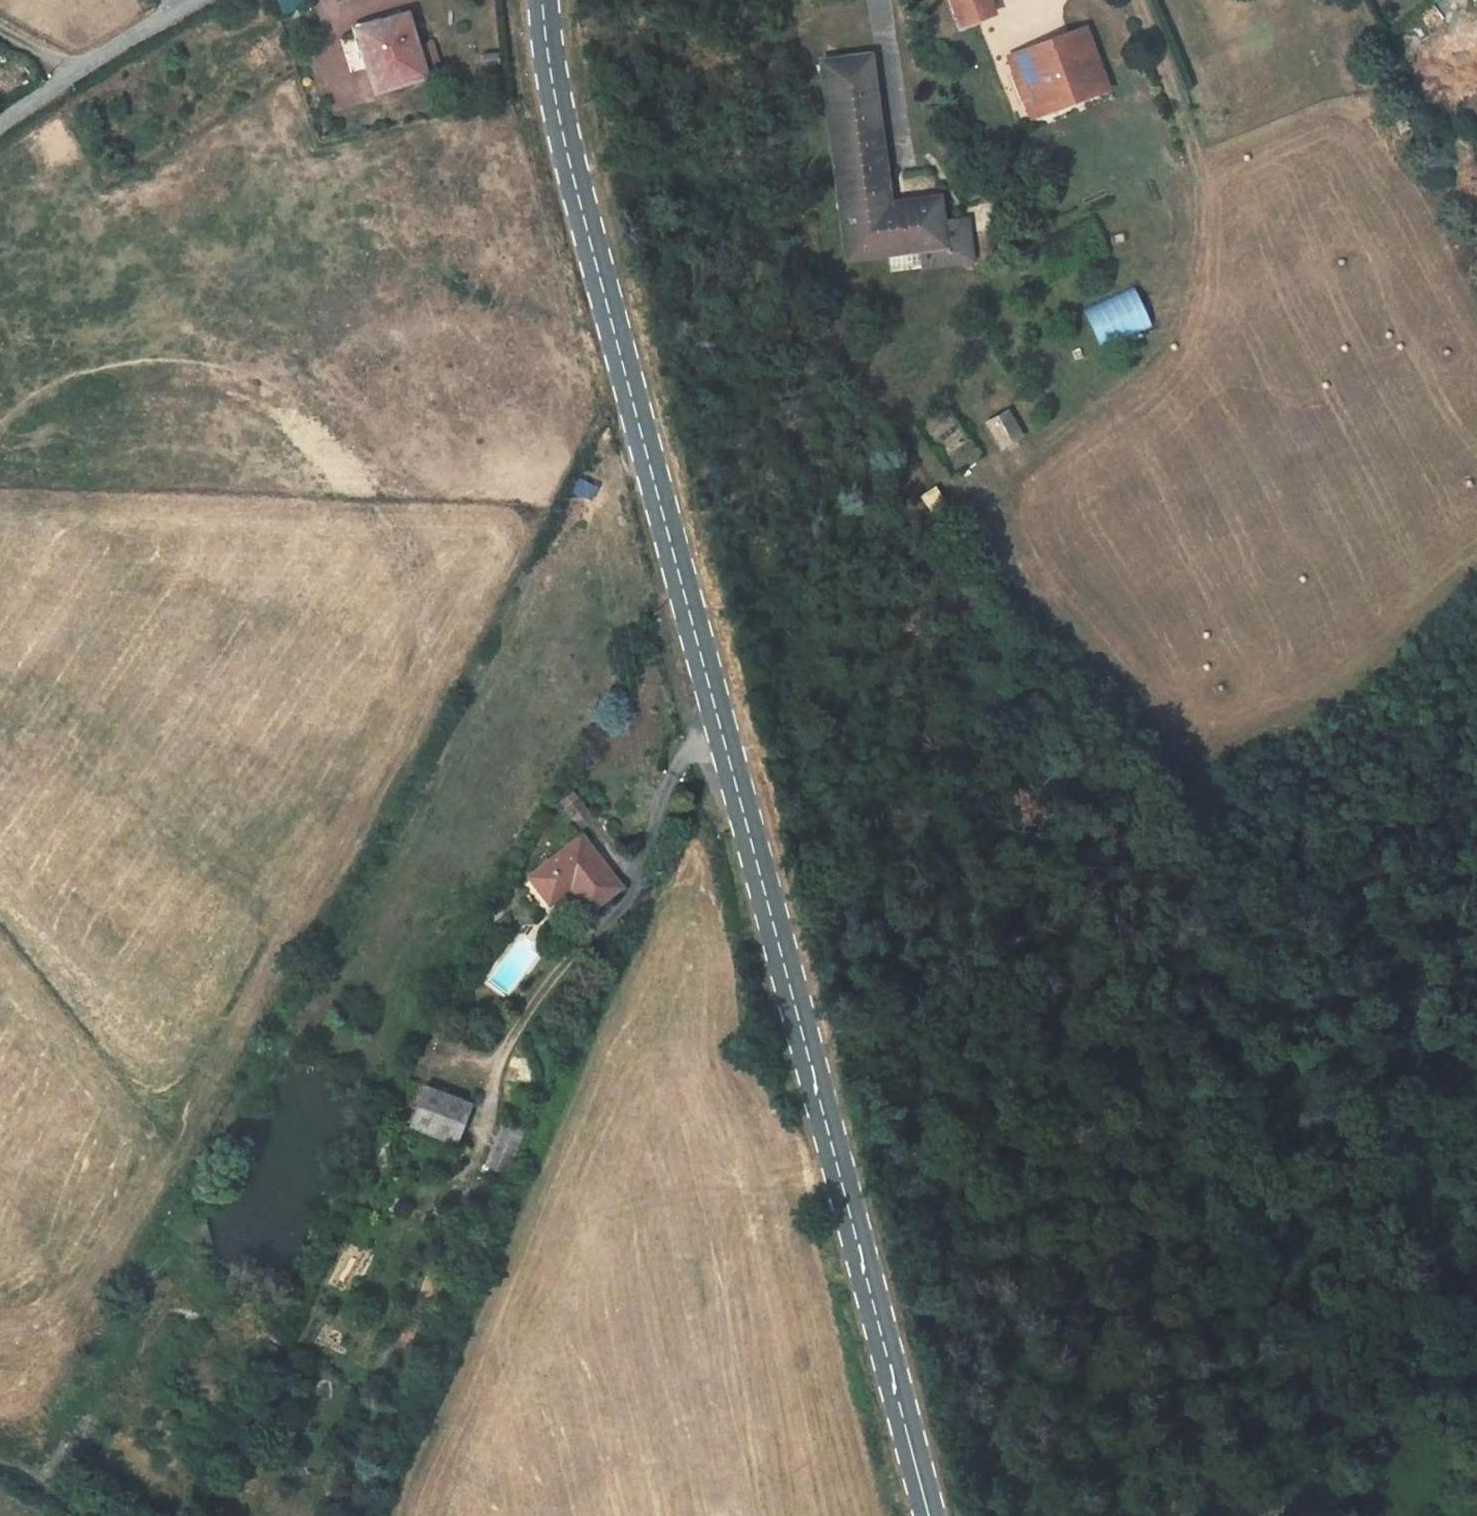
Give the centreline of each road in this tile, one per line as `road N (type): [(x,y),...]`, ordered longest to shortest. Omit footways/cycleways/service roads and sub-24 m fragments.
road 1 (secondary): [(930,1515),(546,75),(542,0)]
road 2 (unclassified): [(0,123),(181,0)]
road 3 (track): [(0,1457),(113,1515)]

